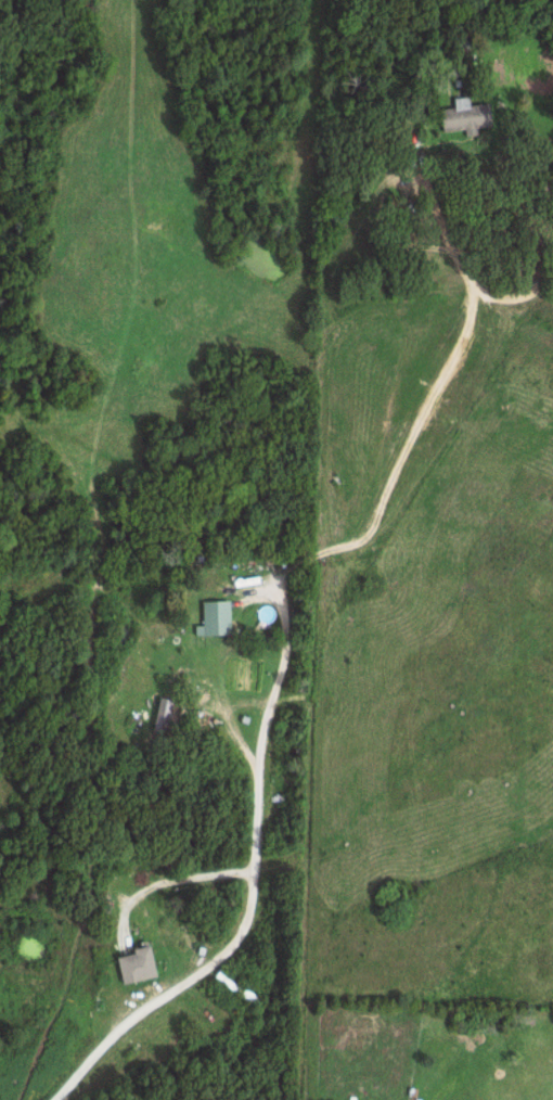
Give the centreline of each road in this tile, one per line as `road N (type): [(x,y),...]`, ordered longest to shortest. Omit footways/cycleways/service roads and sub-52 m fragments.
road 1 (residential): [(51,1099),(114,1035),(231,943),(244,922),(260,738),(287,640),(286,567),(369,526),(467,337),(518,318),(552,336)]
road 2 (residential): [(518,318),(453,241),(451,192),(441,179),(406,176)]

